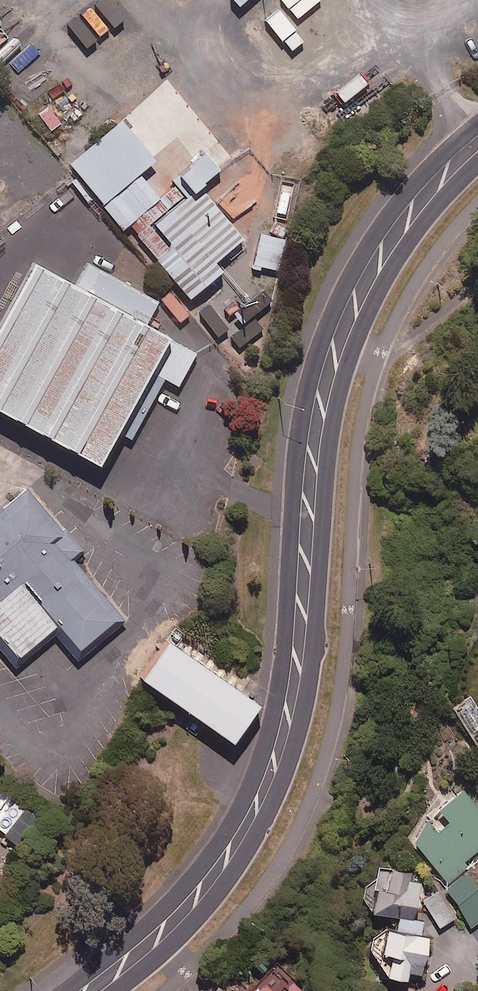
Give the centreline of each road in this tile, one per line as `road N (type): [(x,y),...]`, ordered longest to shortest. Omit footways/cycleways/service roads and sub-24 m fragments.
road 1 (secondary): [(67,990),(179,895),(243,805),(278,695),(302,419),(327,324),(409,190),(477,124)]
road 2 (secondary): [(477,163),(417,228),(352,350),(330,443),(307,694),(285,774),(217,896),(116,990)]

